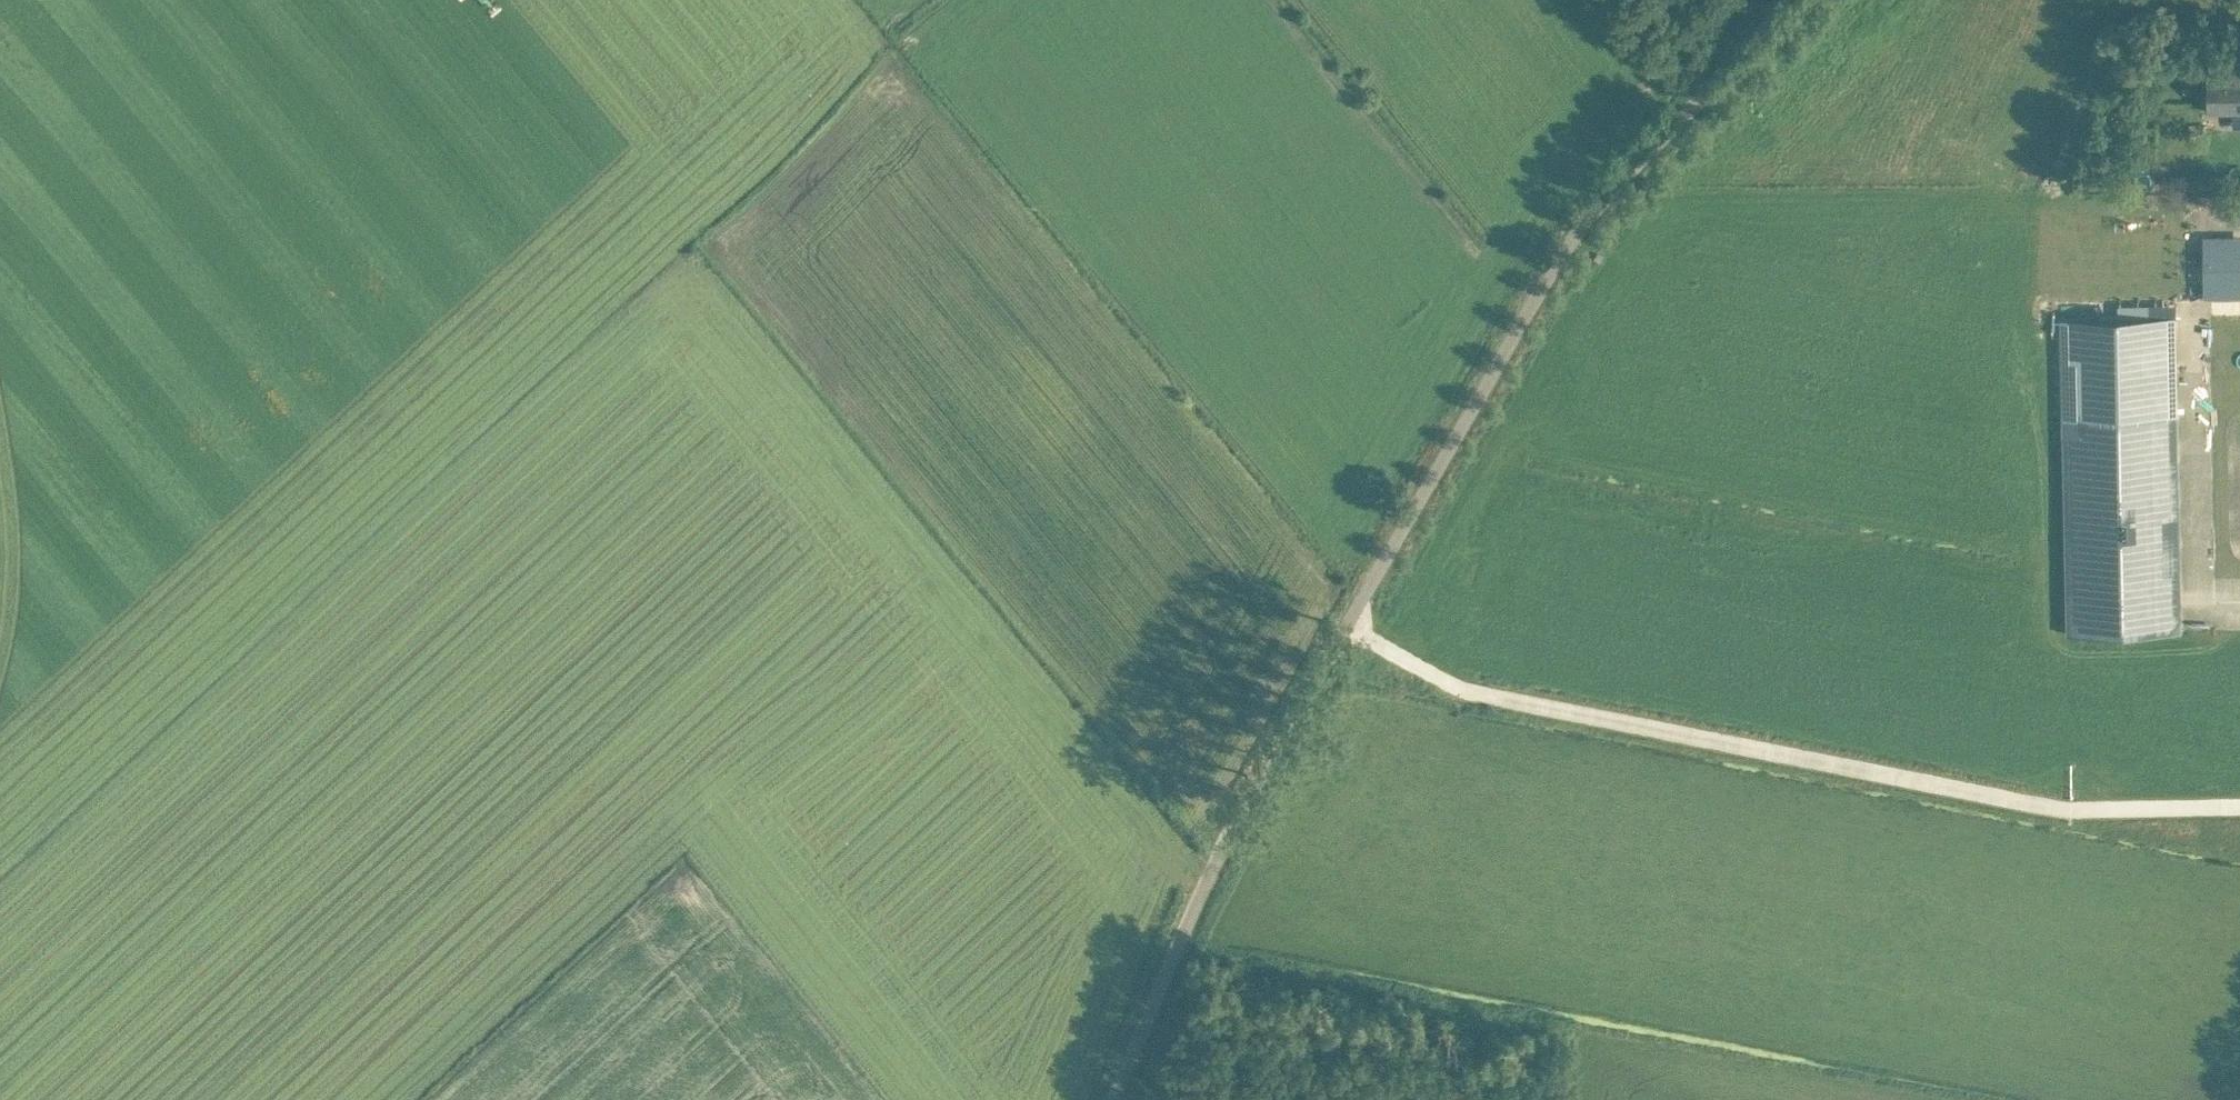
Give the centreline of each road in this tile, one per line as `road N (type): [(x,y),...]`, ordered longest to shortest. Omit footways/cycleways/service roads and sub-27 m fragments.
road 1 (unclassified): [(1101,1099),(1254,763),(1551,259),(1779,0)]

